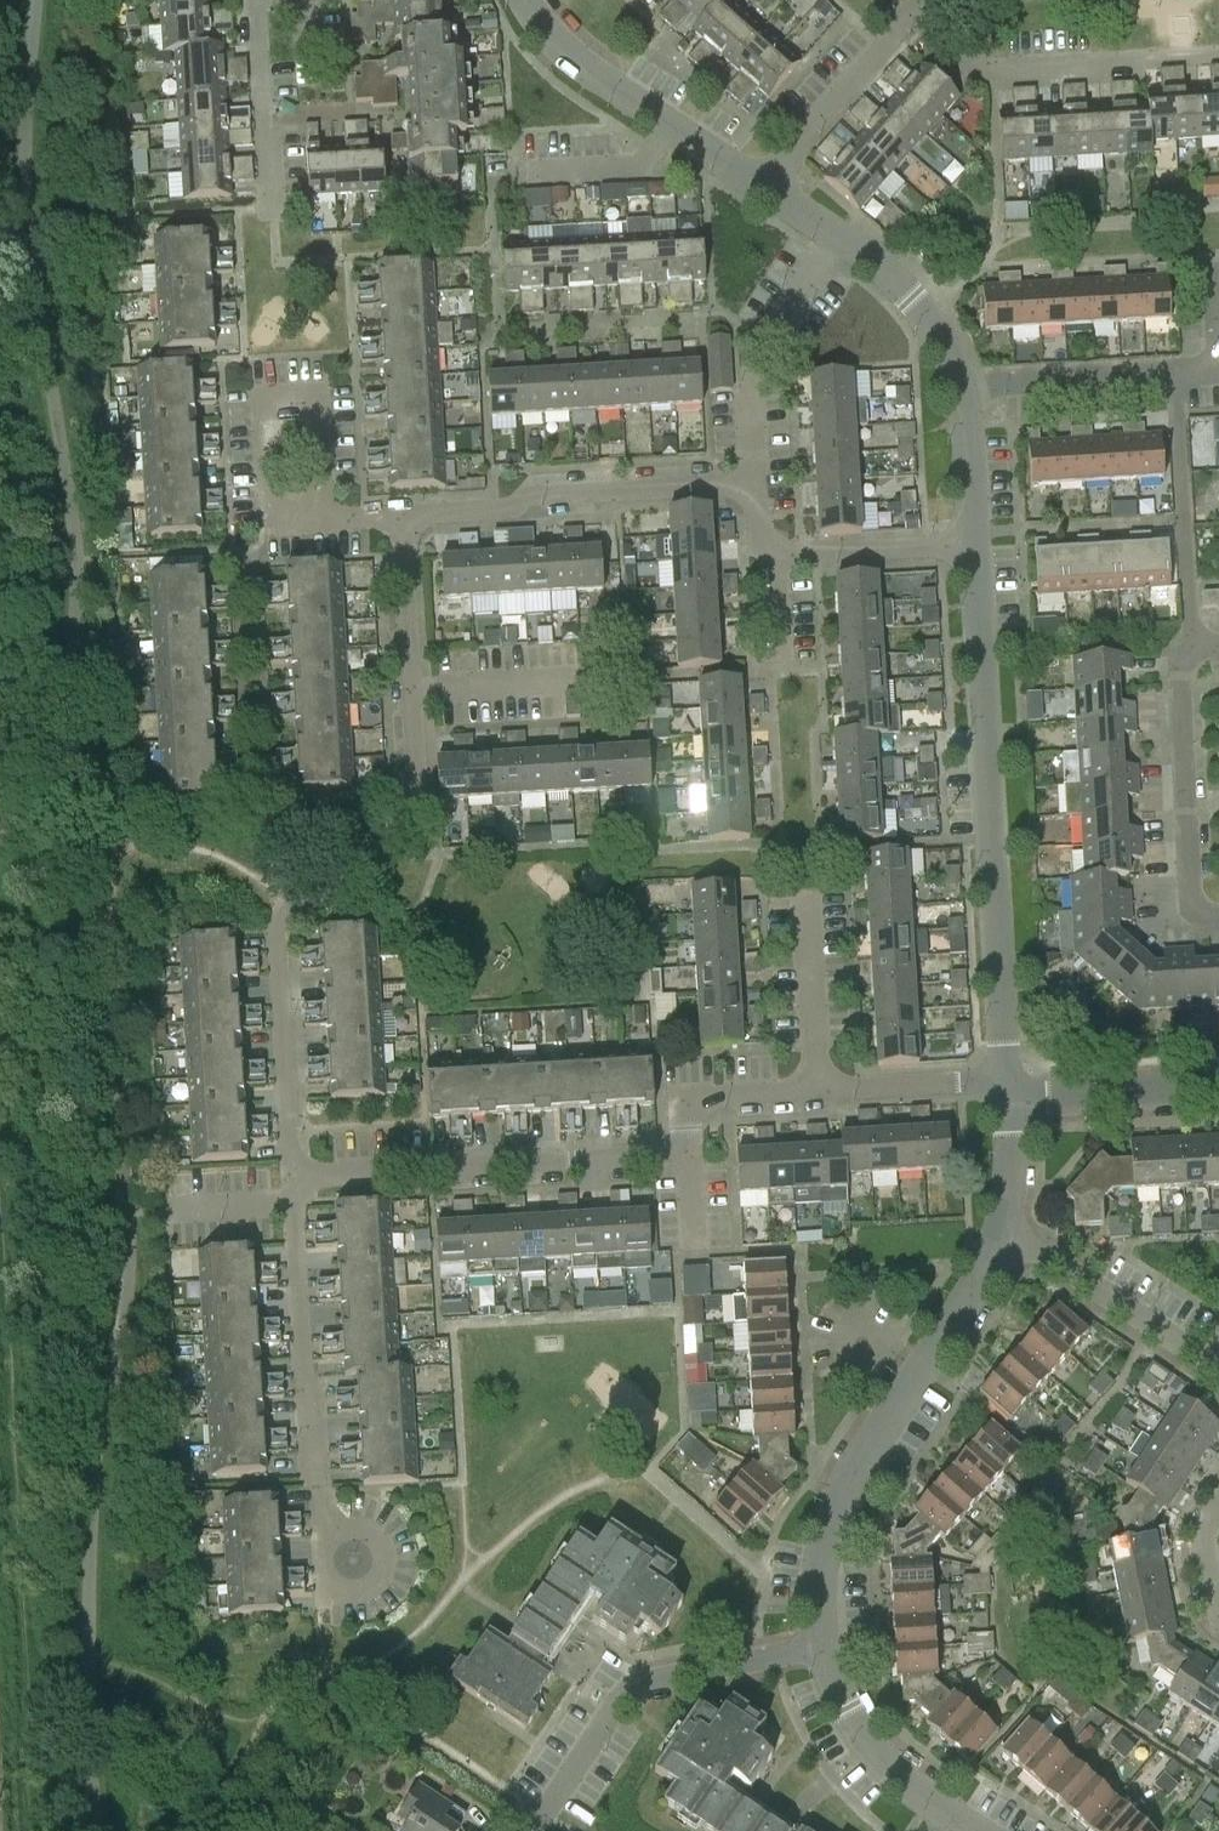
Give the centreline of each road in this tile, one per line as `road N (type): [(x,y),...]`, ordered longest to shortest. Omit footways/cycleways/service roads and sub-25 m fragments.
road 1 (residential): [(292,1177),(659,1157),(680,1146),(688,1114),(712,1096),(817,1090)]
road 2 (residential): [(1009,1096),(971,542)]
road 3 (residential): [(292,1177),(282,913),(411,809),(419,787),(411,687)]
road 4 (residential): [(824,1647),(825,1539),(864,1457),(976,1287),(1000,1232)]
road 5 (residential): [(350,1564),(327,1522),(312,1453),(292,1177)]
road 6 (residential): [(532,1830),(617,1702),(649,1680),(824,1647)]
road 7 (residential): [(757,487),(533,496),(507,511),(404,516)]
road 8 (residential): [(920,11),(992,74),(1218,60)]
road 9 (residential): [(759,192),(580,57),(534,0)]
road 10 (residential): [(958,395),(930,319),(913,296),(759,192)]
road 11 (residential): [(1193,664),(1180,372)]
road 12 (residential): [(1218,911),(1187,912),(1174,684),(1193,664)]
road 13 (residential): [(1218,1371),(1000,1232)]
road 14 (residential): [(759,192),(920,11)]
road 15 (residential): [(817,1090),(798,853)]
road 16 (residential): [(963,1828),(878,1762),(836,1695),(824,1647)]
road 17 (residential): [(1180,372),(1002,382),(958,395)]
road 18 (residential): [(1009,1096),(1218,1089)]
road 19 (residential): [(777,552),(971,542)]
road 20 (residential): [(817,1090),(958,1083),(1009,1096)]
road 21 (residential): [(411,687),(404,516)]
road 22 (residential): [(411,687),(561,678)]
road 23 (residential): [(971,542),(958,395)]
road 24 (residential): [(265,142),(258,0)]
road 25 (residential): [(1000,1232),(1009,1096)]
road 26 (residential): [(1180,372),(1215,367),(1212,270)]
road 27 (residential): [(404,516),(275,522)]

